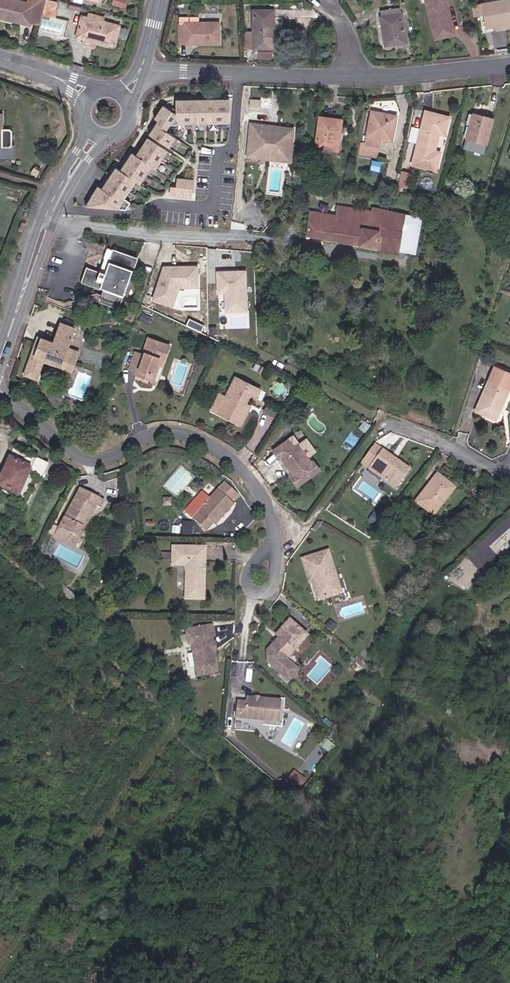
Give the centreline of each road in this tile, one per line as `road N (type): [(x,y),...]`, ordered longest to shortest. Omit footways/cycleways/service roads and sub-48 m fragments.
road 1 (residential): [(0,391),(86,467),(152,441),(196,439),(250,479),(280,564),(247,623)]
road 2 (track): [(280,564),(389,421),(195,320)]
road 3 (unclassified): [(56,215),(404,261)]
road 4 (unclassified): [(354,79),(141,67)]
road 5 (unclassified): [(509,64),(354,79)]
road 6 (unclassified): [(509,476),(389,421)]

